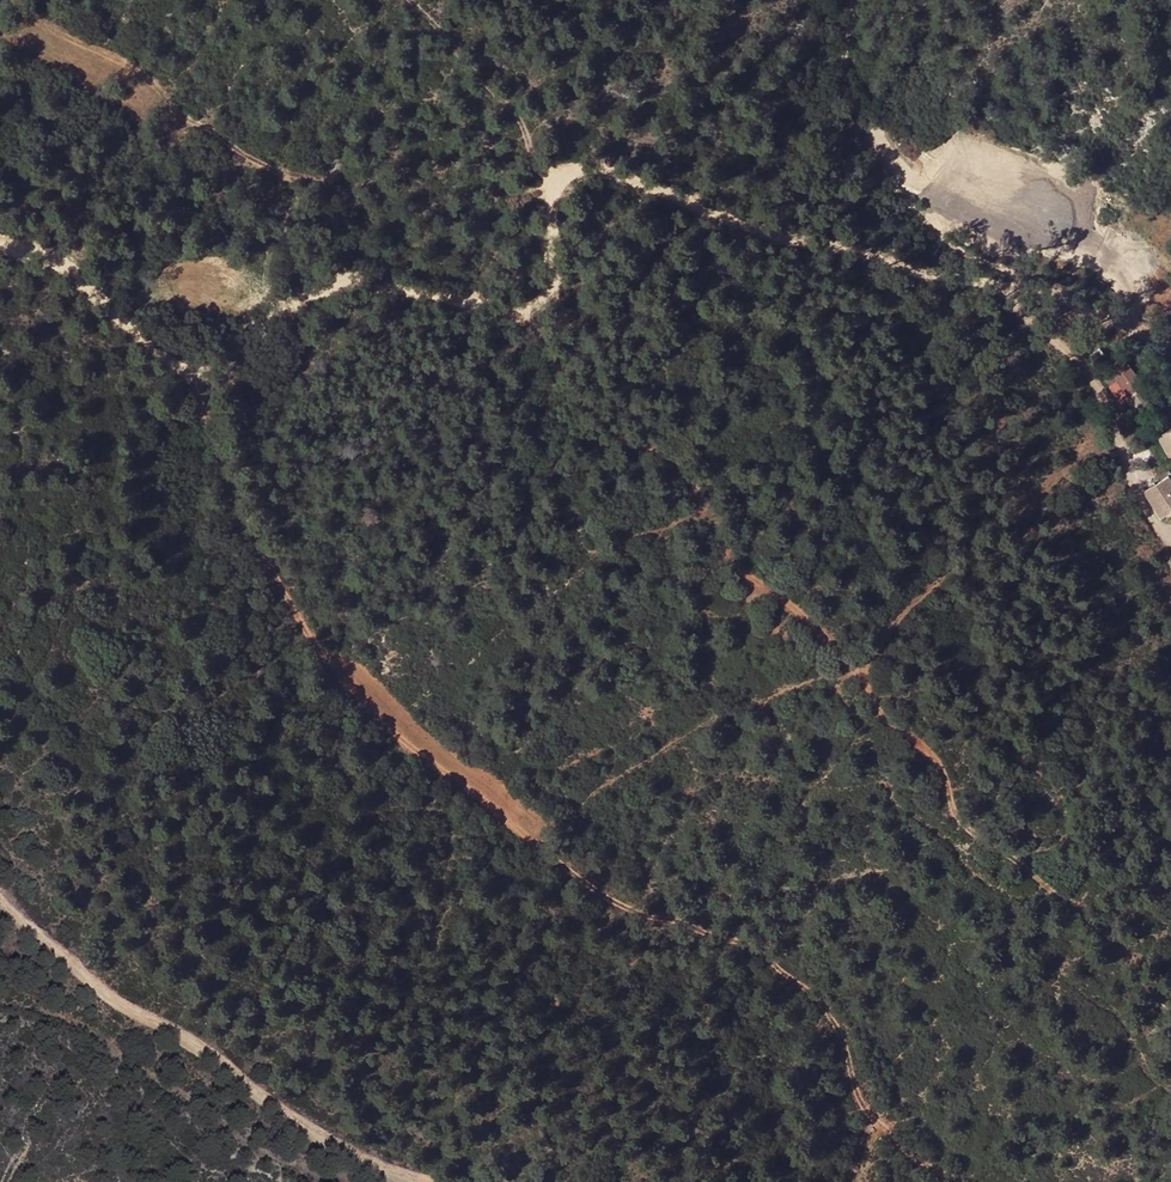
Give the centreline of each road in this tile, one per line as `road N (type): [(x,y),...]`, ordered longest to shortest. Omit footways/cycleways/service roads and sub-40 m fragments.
road 1 (track): [(1170,347),(1063,300),(716,219),(593,169),(568,168),(555,184),(549,202),(559,270),(549,299),(522,313),(355,283),(205,377),(189,372),(46,253),(0,250)]
road 2 (track): [(962,1181),(916,1161),(877,1115),(835,1024),(771,962),(747,945),(628,905),(542,854),(361,706),(316,656),(189,372)]
road 3 (track): [(1170,1012),(1122,944),(1020,856),(972,831),(951,807),(931,750),(892,723),(852,664),(724,550),(699,492),(663,450)]
road 4 (track): [(0,893),(98,991),(208,1054),(321,1137),(433,1181)]
road 5 (track): [(920,604),(852,664),(765,696),(600,787),(542,854)]

